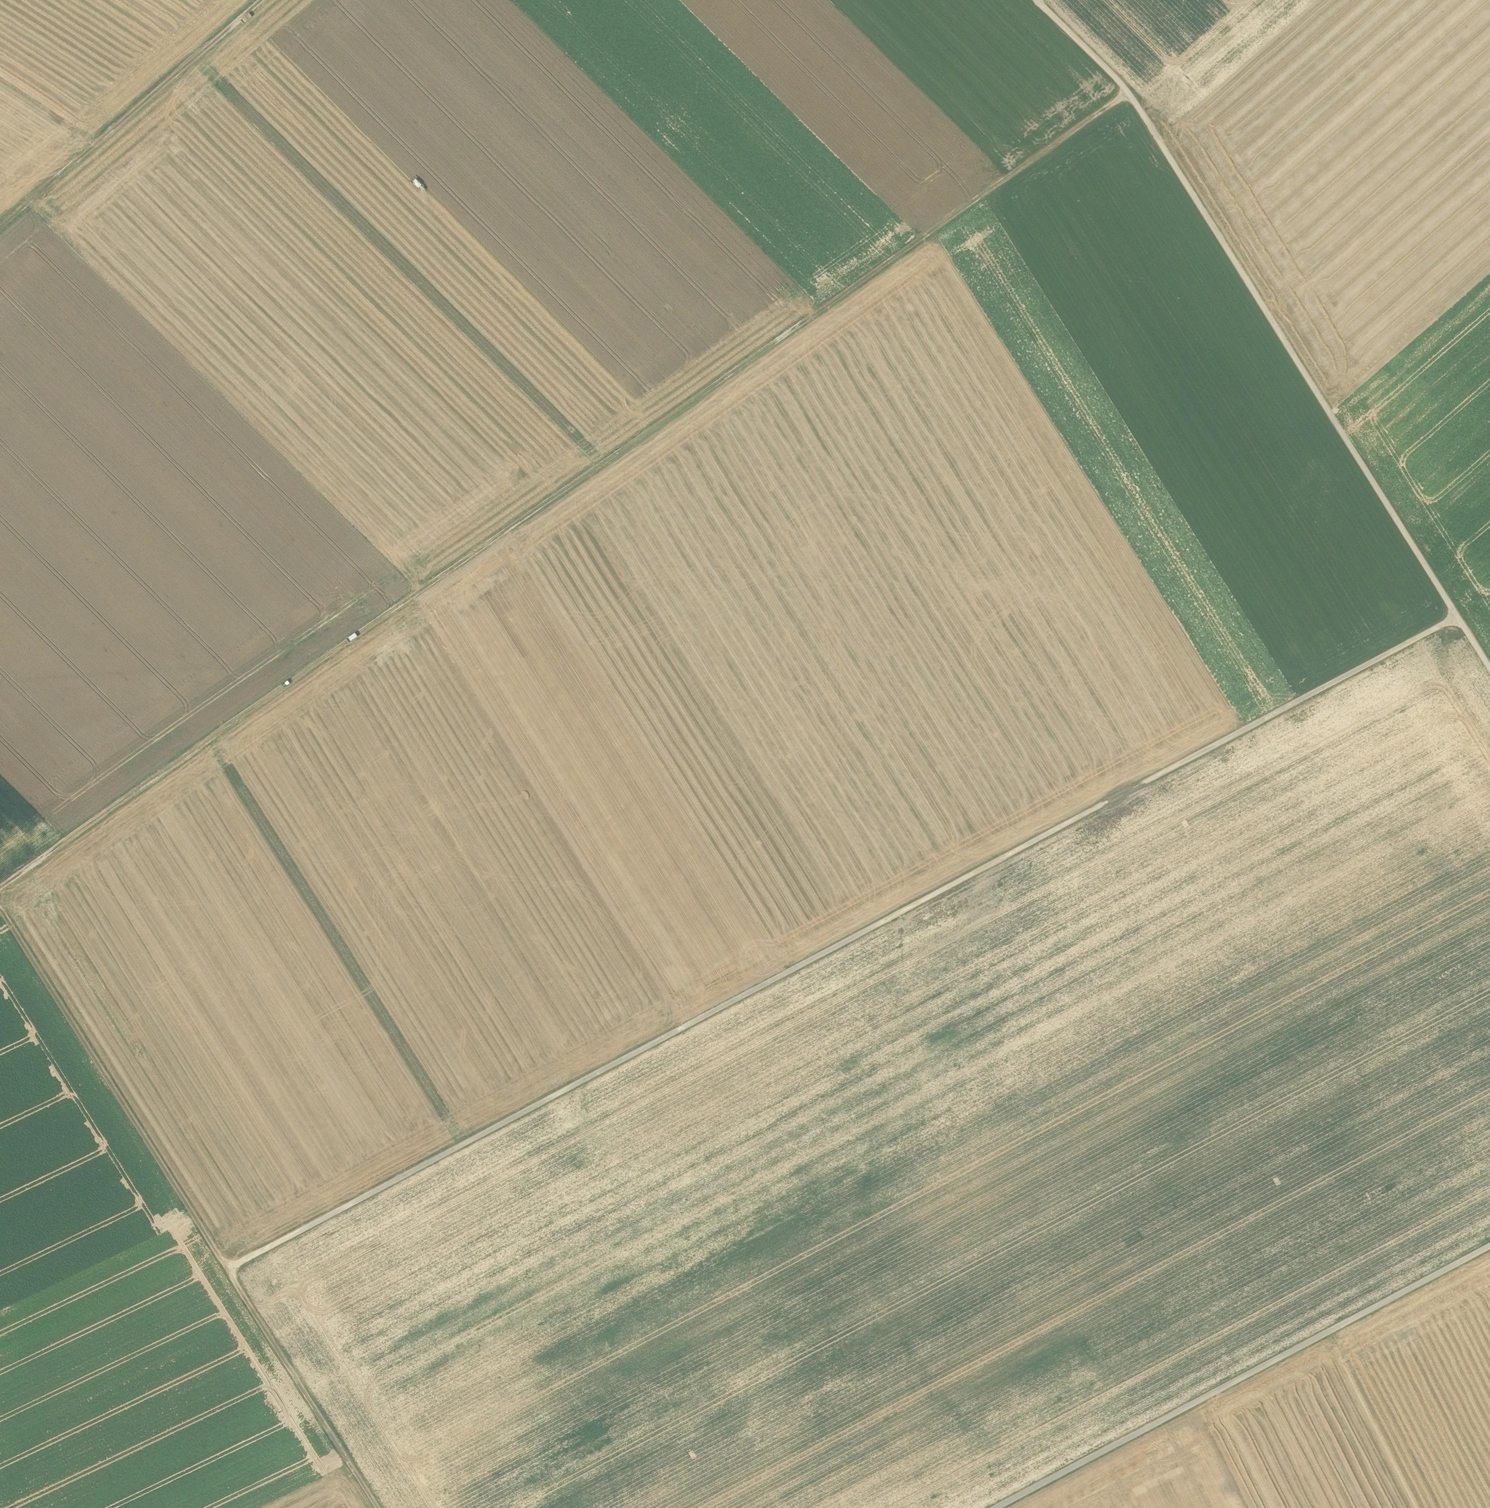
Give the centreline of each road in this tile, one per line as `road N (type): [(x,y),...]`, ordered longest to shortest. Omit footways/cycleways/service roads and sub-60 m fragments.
road 1 (track): [(1456,617),(230,1266),(0,908)]
road 2 (track): [(1128,94),(0,892)]
road 3 (track): [(1036,0),(1123,86),(1489,672)]
road 4 (track): [(1489,1247),(995,1507)]
road 5 (track): [(261,0),(0,229)]
road 6 (track): [(378,1507),(230,1266)]

